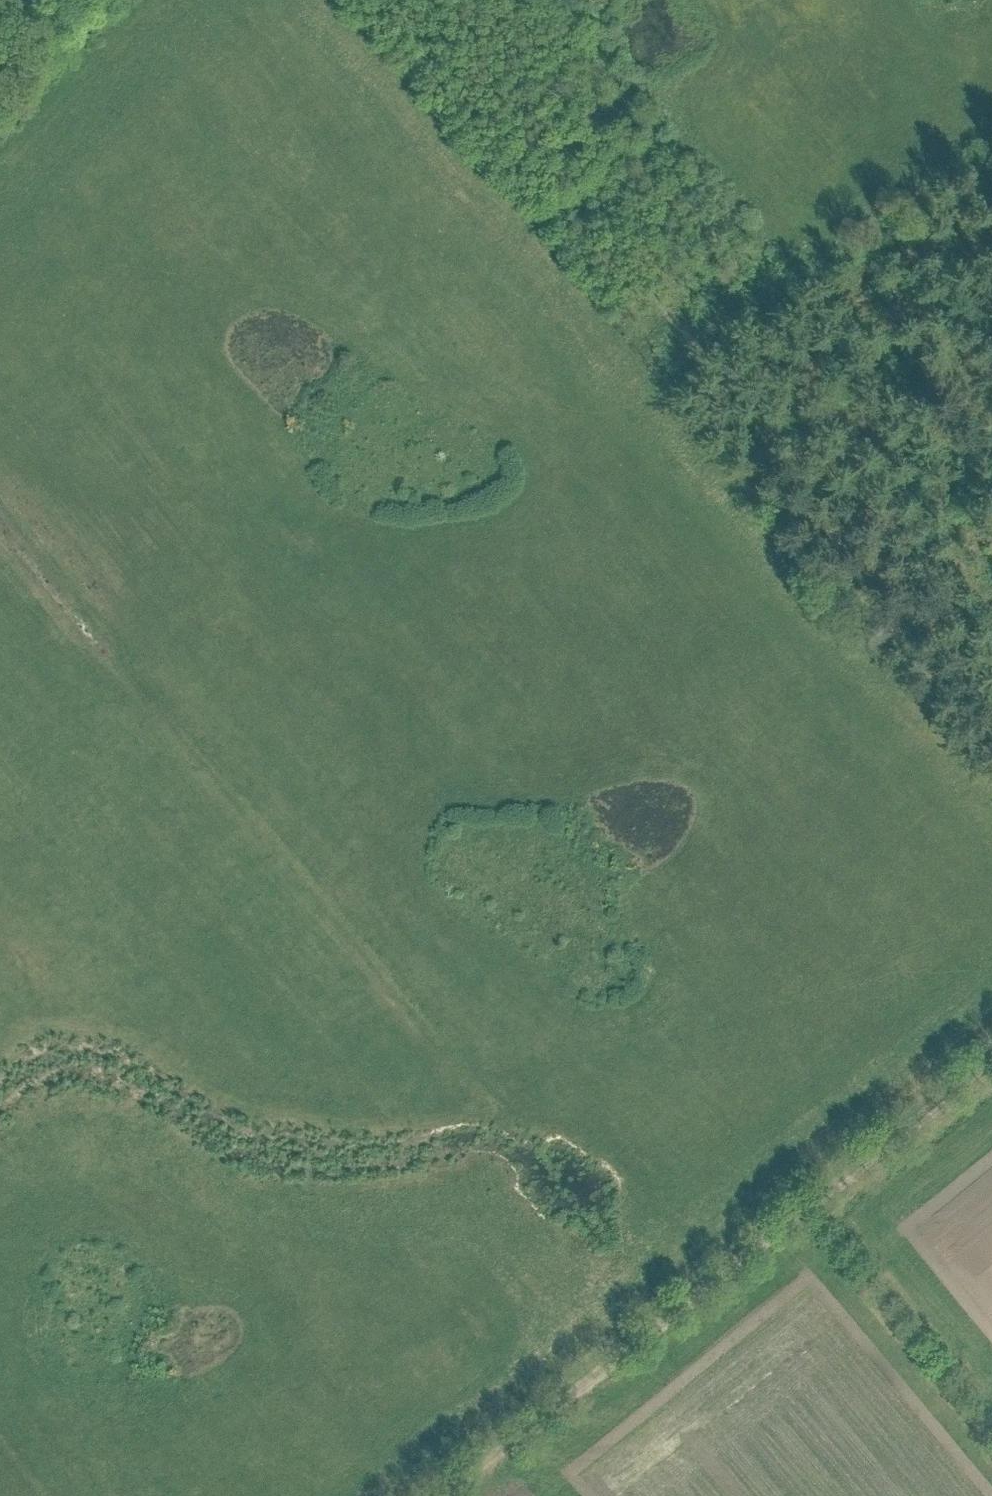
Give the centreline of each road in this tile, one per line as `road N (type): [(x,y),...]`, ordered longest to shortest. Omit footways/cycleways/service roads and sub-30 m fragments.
road 1 (track): [(440,1495),(991,1060)]

